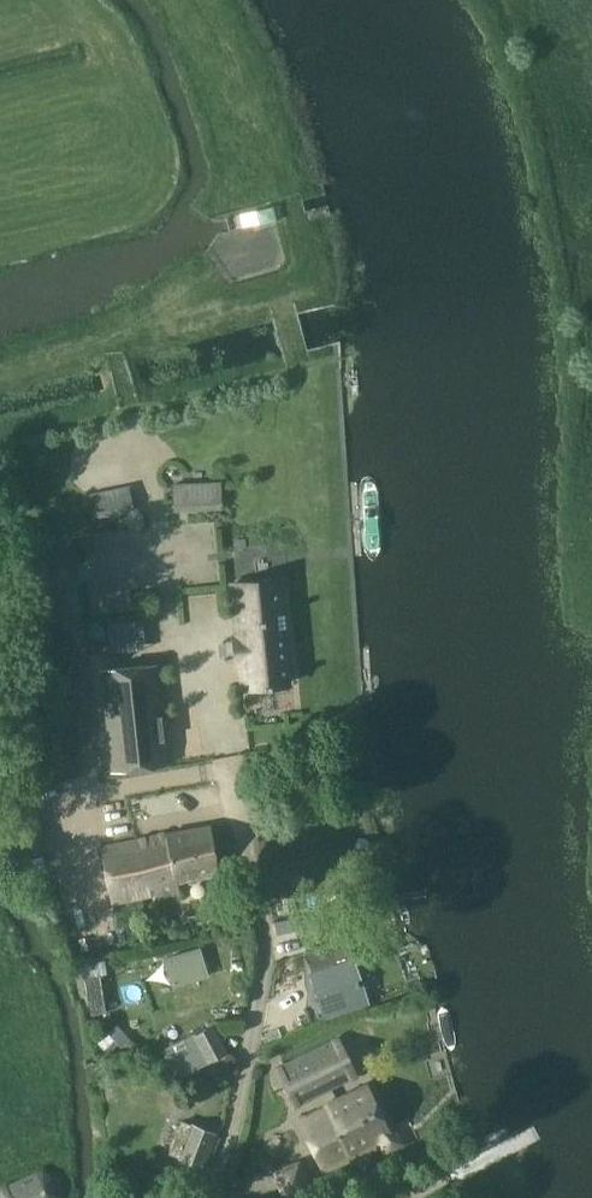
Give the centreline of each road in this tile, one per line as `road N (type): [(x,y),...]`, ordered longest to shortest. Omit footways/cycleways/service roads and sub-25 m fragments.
road 1 (unclassified): [(207,1197),(241,1099),(267,935),(224,757)]

